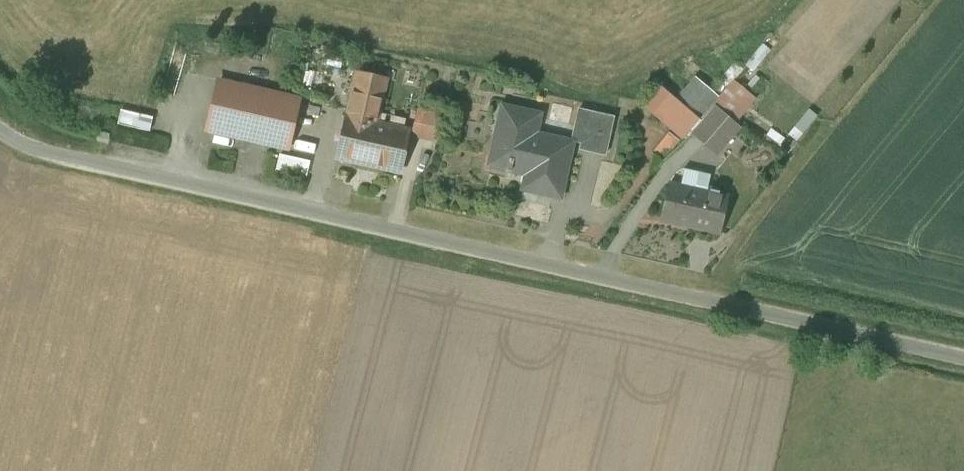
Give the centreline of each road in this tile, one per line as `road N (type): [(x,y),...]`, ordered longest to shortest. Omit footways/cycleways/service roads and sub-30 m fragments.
road 1 (unclassified): [(0,130),(53,153),(963,359)]

